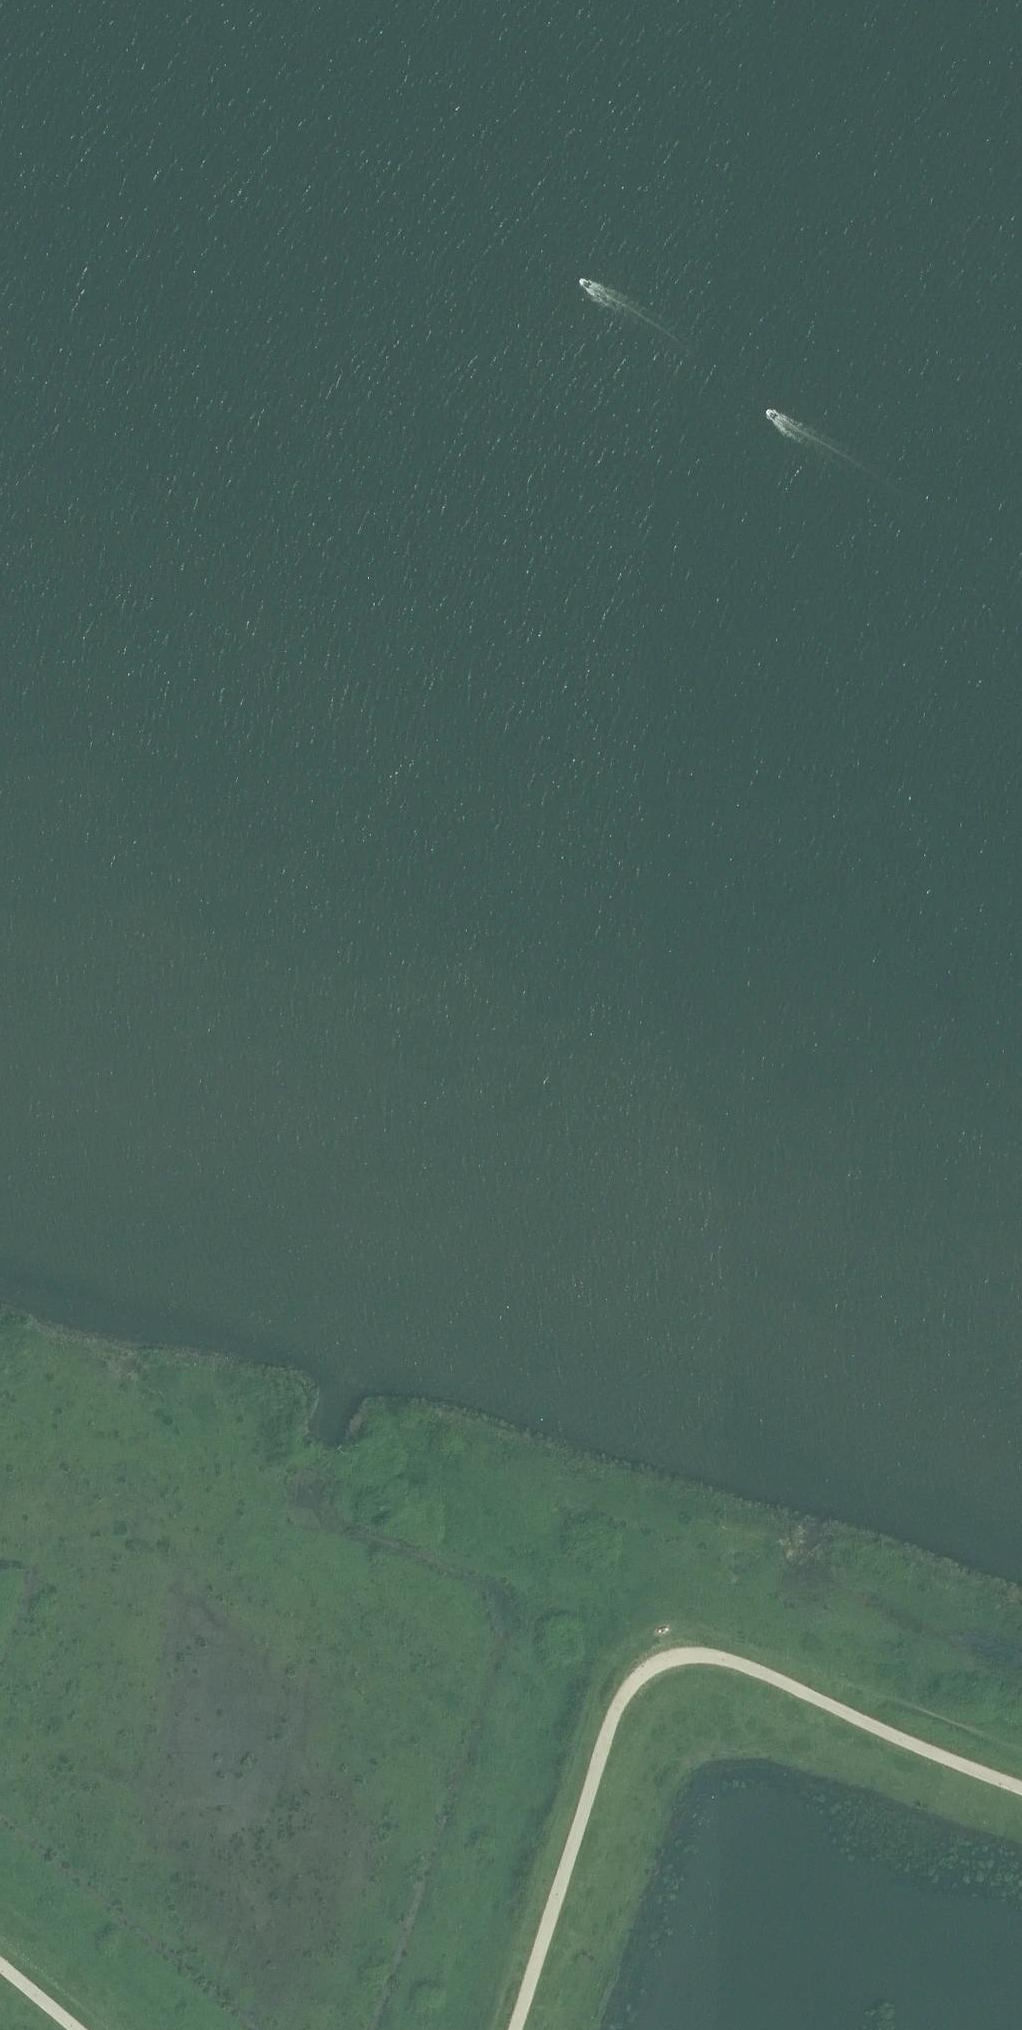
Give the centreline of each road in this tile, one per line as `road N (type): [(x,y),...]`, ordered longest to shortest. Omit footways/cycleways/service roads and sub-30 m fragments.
road 1 (track): [(1021,1787),(733,1662),(698,1653),(663,1657),(632,1679),(619,1700),(516,2029)]

